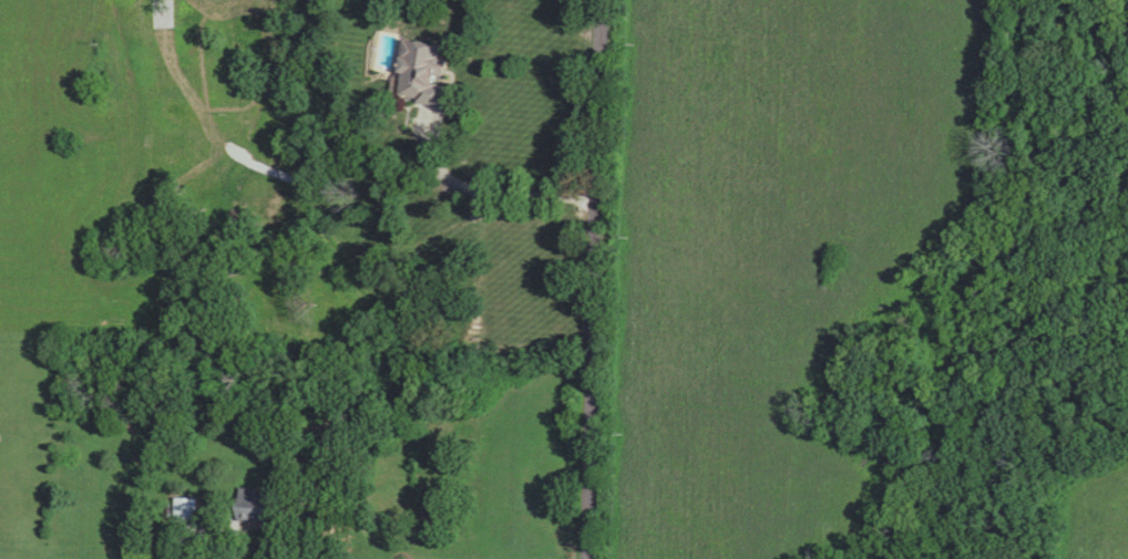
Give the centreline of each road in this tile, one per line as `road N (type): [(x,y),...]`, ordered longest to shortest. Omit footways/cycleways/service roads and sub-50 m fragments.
road 1 (residential): [(590,558),(604,0)]

